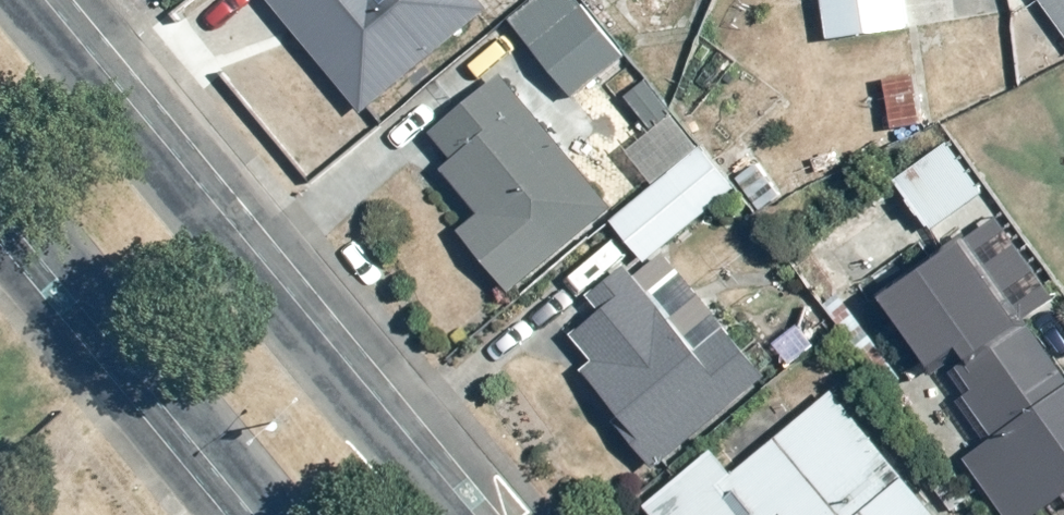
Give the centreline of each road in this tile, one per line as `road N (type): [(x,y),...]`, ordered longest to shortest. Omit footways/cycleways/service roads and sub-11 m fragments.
road 1 (secondary): [(2,0),(430,514)]
road 2 (secondary): [(279,514),(0,180)]

